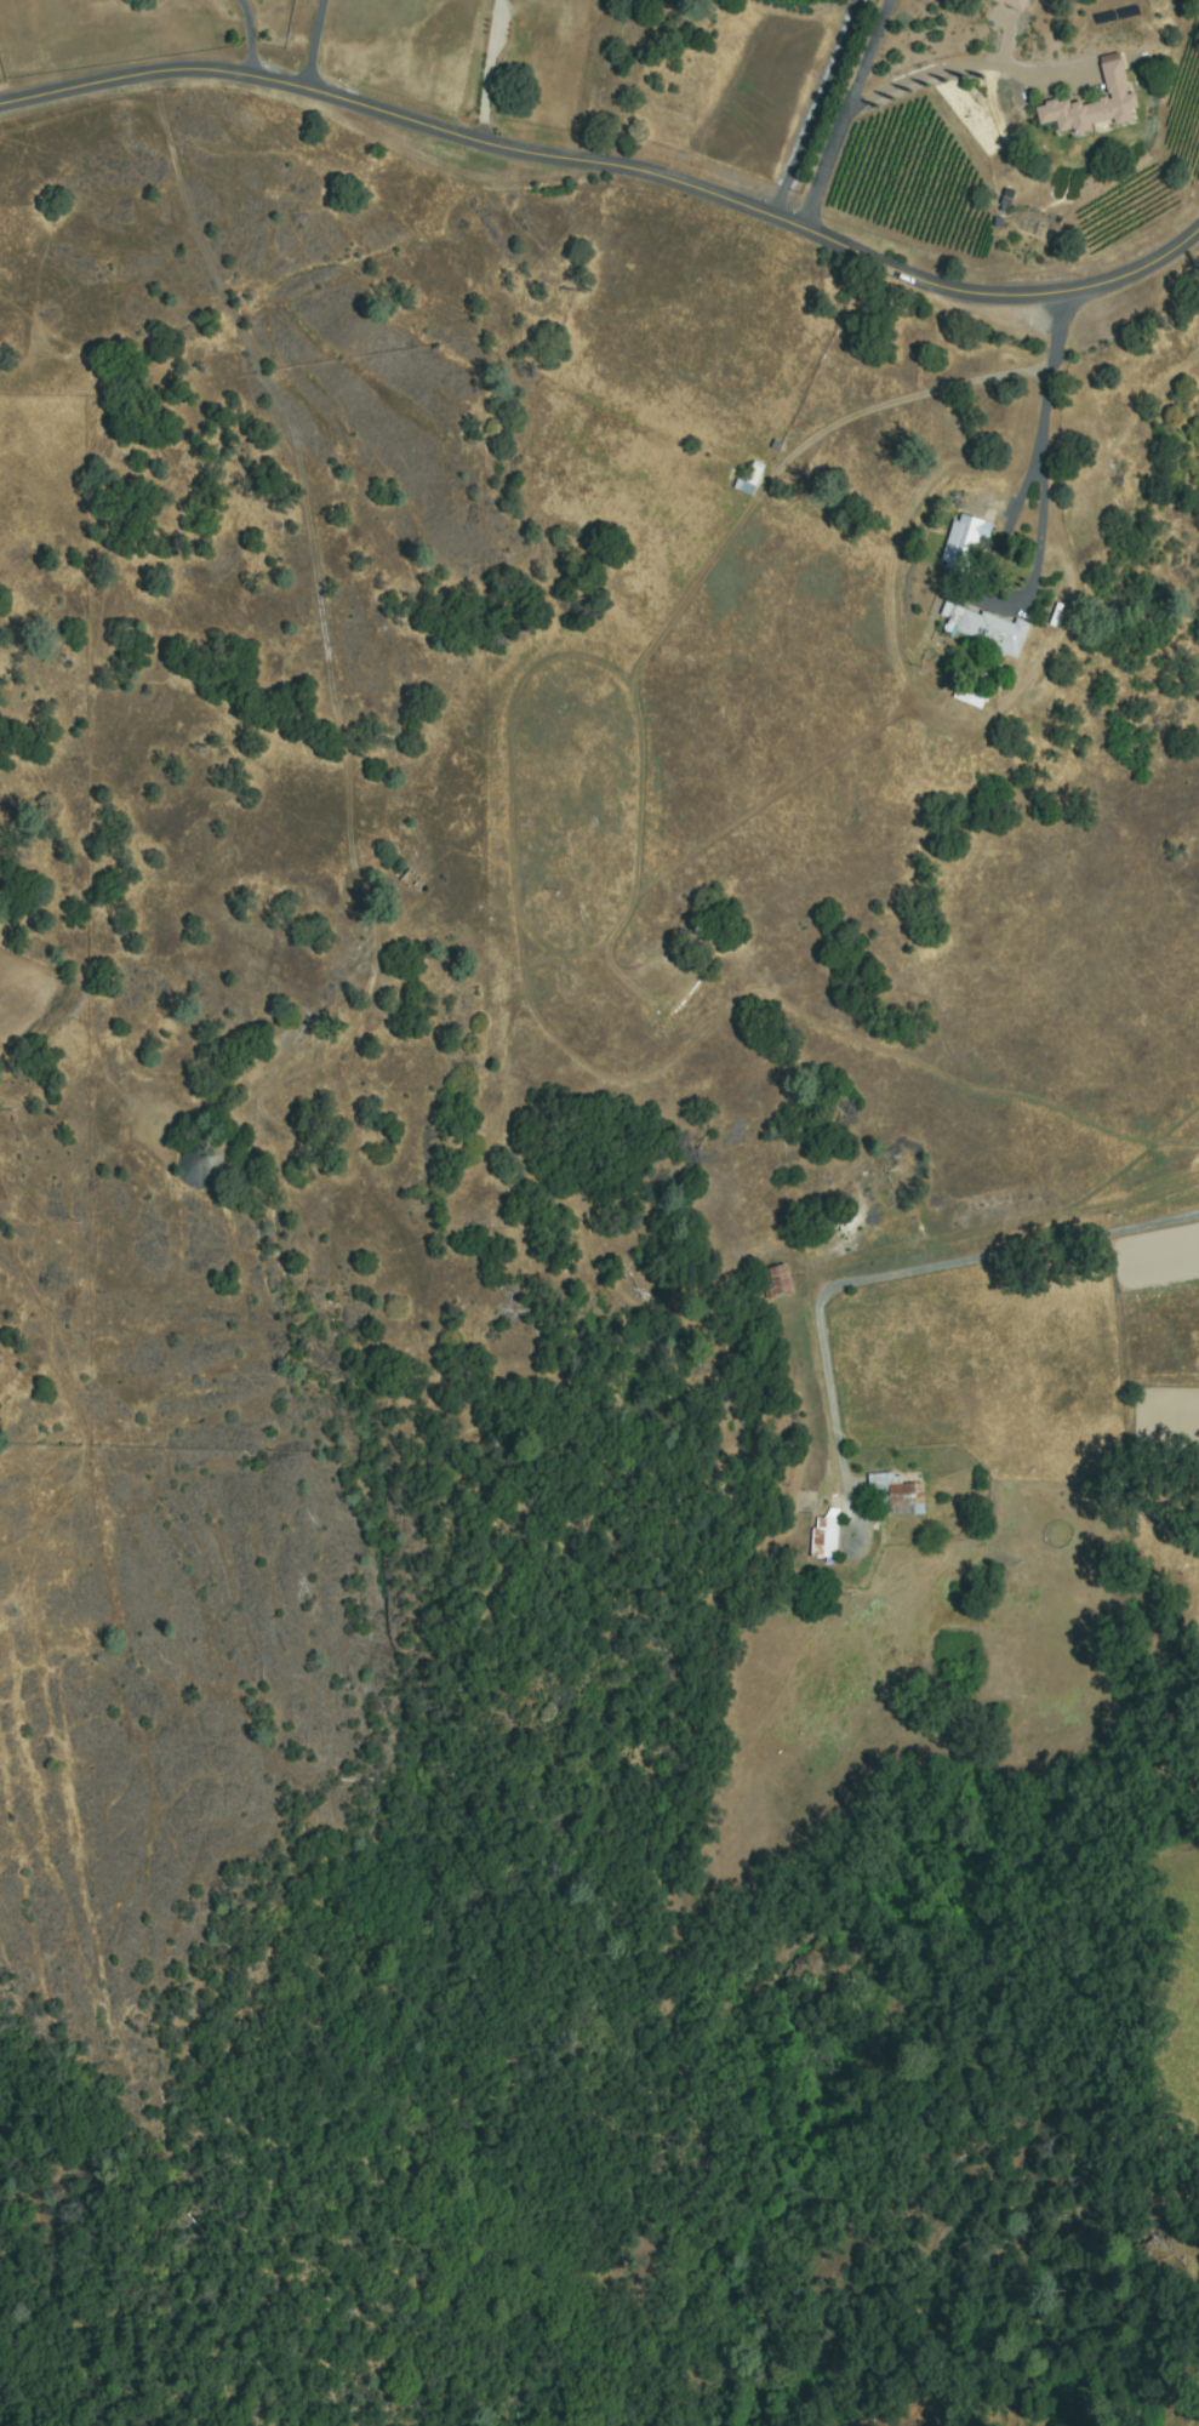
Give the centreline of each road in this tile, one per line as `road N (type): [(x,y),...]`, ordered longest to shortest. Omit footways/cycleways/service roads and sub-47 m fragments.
road 1 (residential): [(0,112),(196,76),(252,82),(521,159),(643,175),(942,293),(983,302),(1057,303),(1100,293),(1198,246)]

